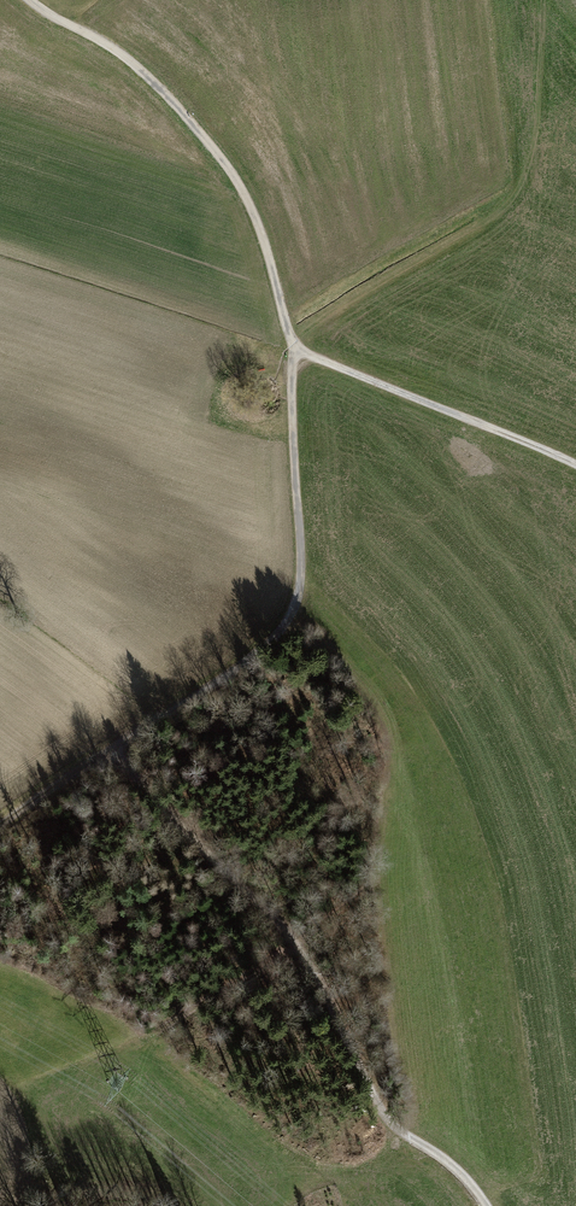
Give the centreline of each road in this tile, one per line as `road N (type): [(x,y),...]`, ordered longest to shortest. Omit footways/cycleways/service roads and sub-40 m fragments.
road 1 (track): [(297,347),(301,564),(291,614),(265,644),(0,826)]
road 2 (track): [(487,1205),(455,1168),(382,1109),(298,944),(110,750)]
road 3 (track): [(545,0),(533,146),(515,195),(291,337)]
road 4 (track): [(291,337),(254,214),(224,163),(138,68),(29,0)]
road 5 (track): [(575,465),(297,347)]

